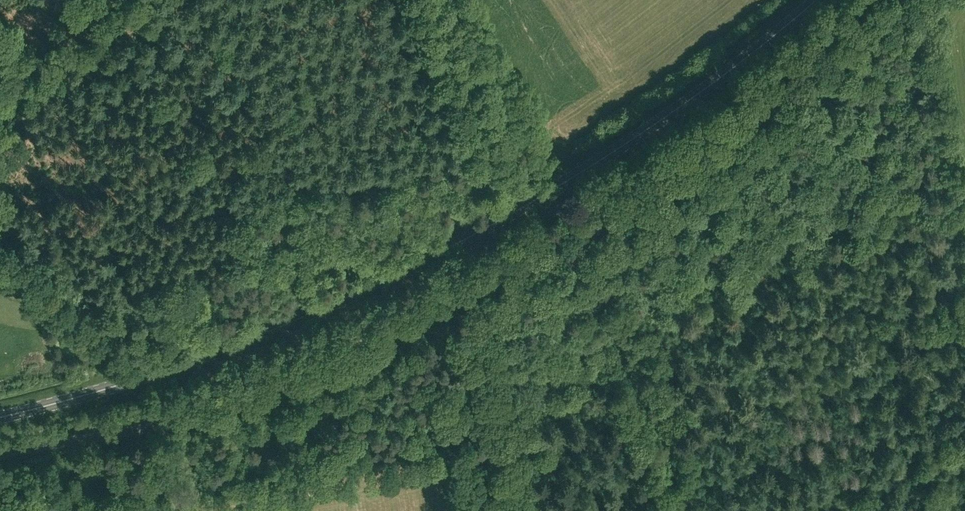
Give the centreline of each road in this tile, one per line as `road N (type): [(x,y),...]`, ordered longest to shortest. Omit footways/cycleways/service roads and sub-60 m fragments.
road 1 (unclassified): [(0,452),(240,405),(580,240)]
road 2 (secondary): [(0,417),(182,364),(309,314),(406,270),(555,182)]
road 3 (unclassified): [(580,240),(686,180),(866,0)]
road 4 (secondary): [(555,182),(683,99),(809,0)]
road 5 (unclassified): [(555,182),(452,0)]
road 6 (track): [(689,510),(628,365)]
road 7 (track): [(628,365),(580,240)]

